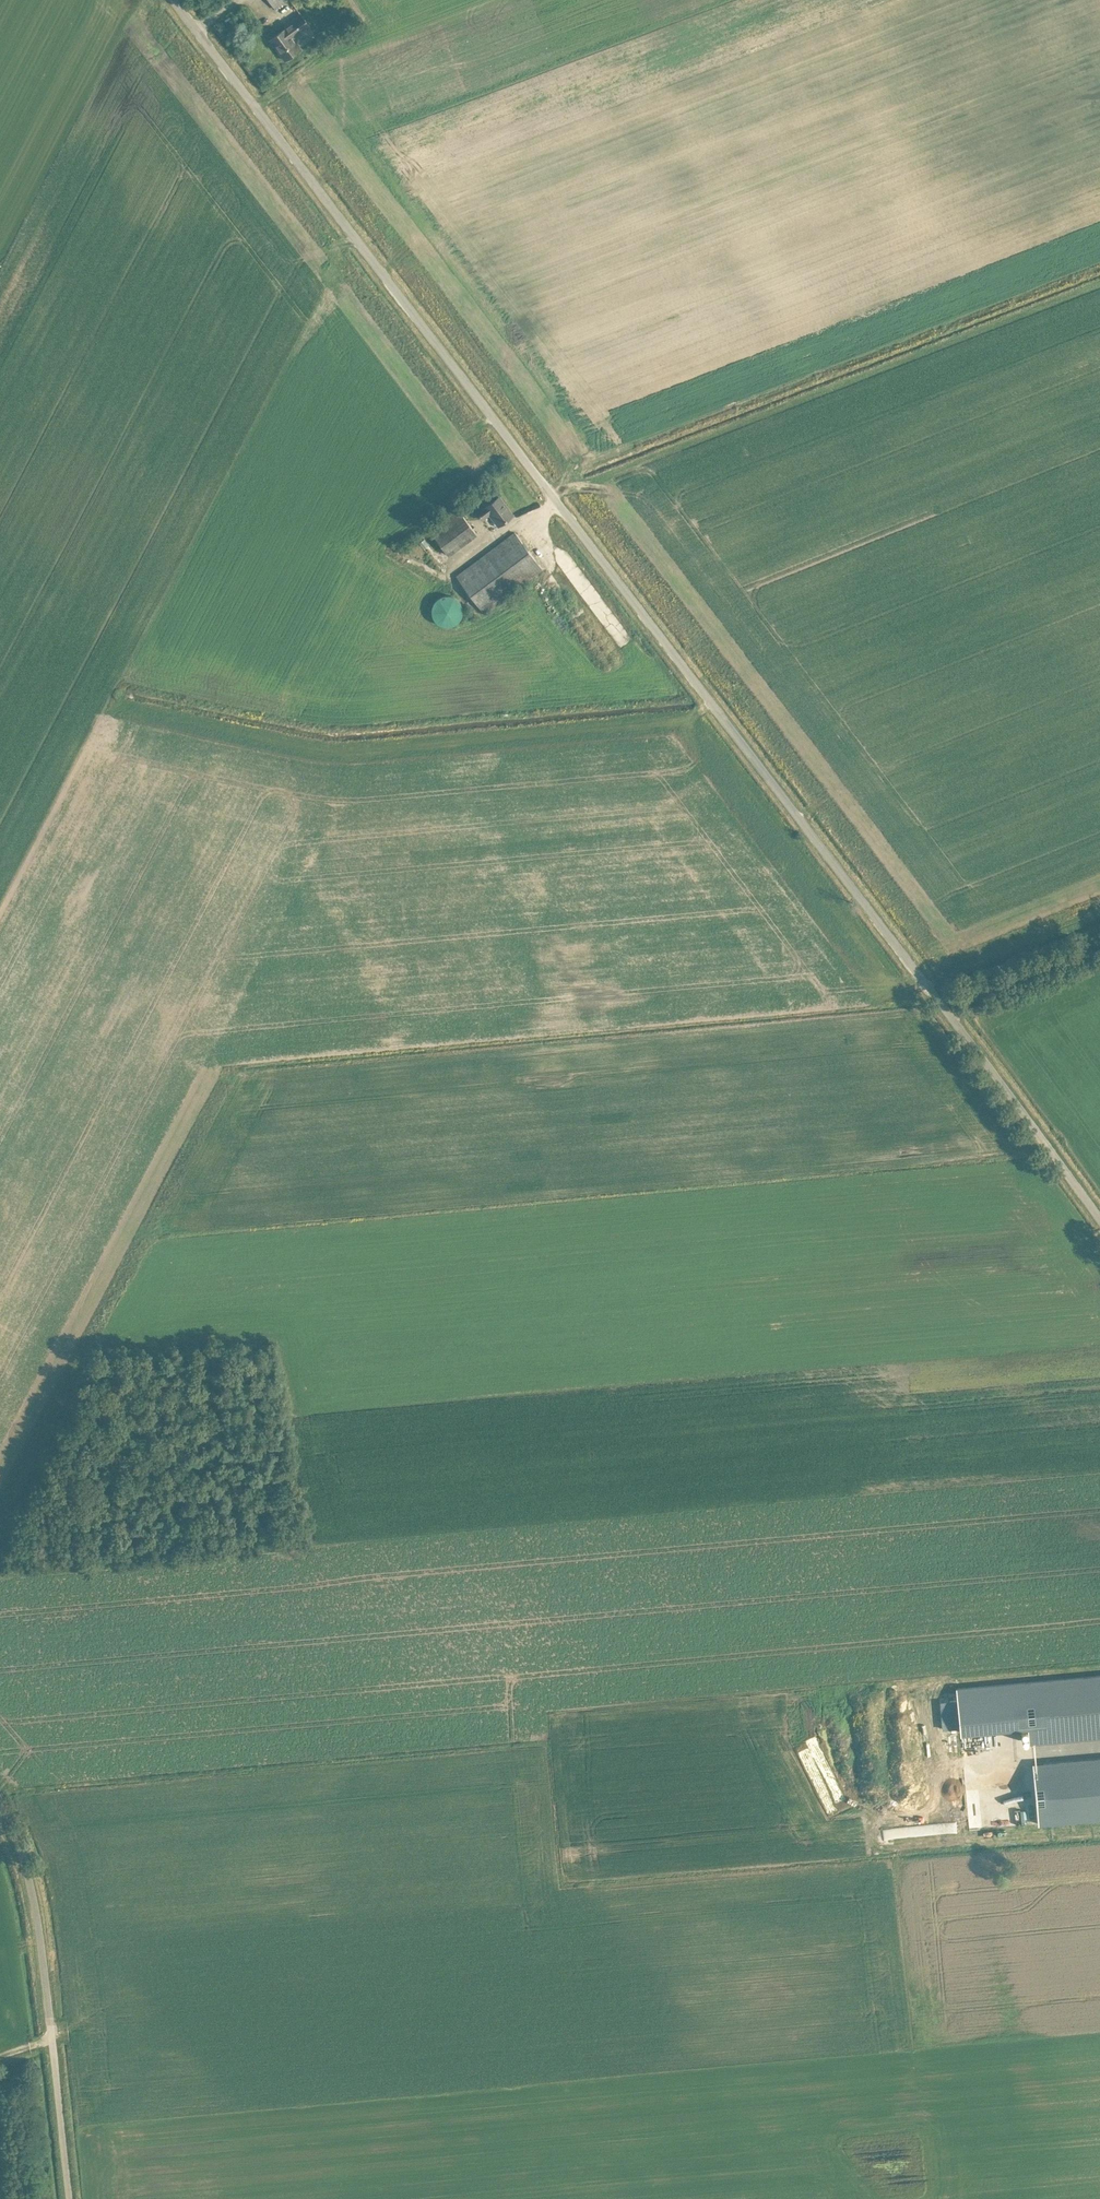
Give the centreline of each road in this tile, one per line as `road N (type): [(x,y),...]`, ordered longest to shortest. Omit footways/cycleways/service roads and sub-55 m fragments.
road 1 (unclassified): [(1099,1218),(174,0)]
road 2 (unclassified): [(70,2198),(37,1914),(0,1808)]
road 3 (track): [(1099,941),(978,990),(956,1023)]

